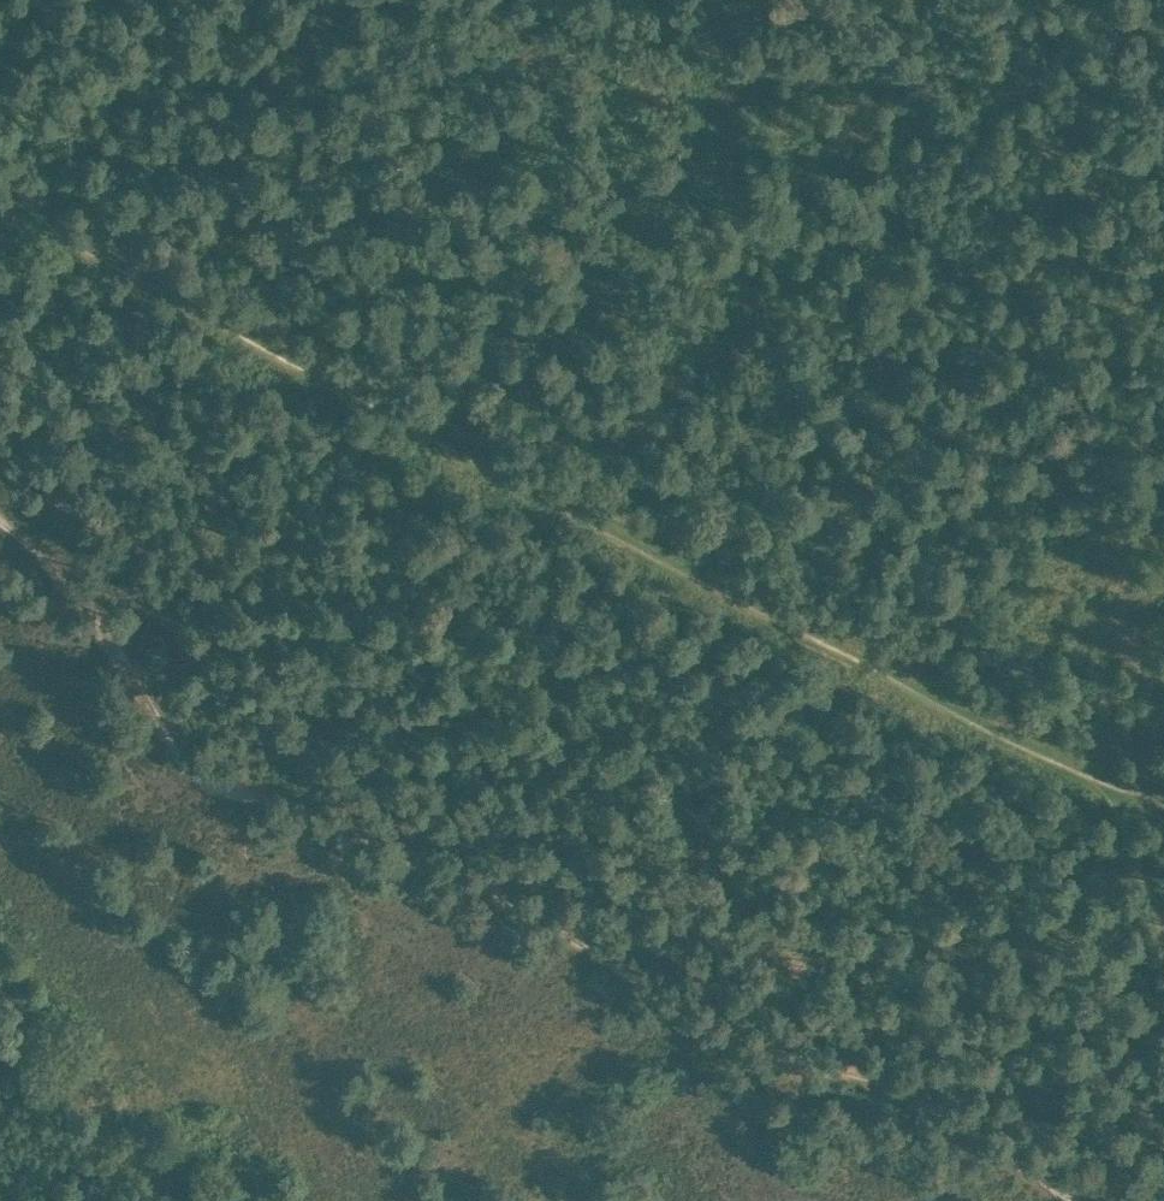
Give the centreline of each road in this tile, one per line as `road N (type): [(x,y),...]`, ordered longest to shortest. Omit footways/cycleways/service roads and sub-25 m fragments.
road 1 (track): [(0,182),(586,493),(649,535)]
road 2 (track): [(1093,767),(1086,755),(836,623),(686,545),(649,535)]

